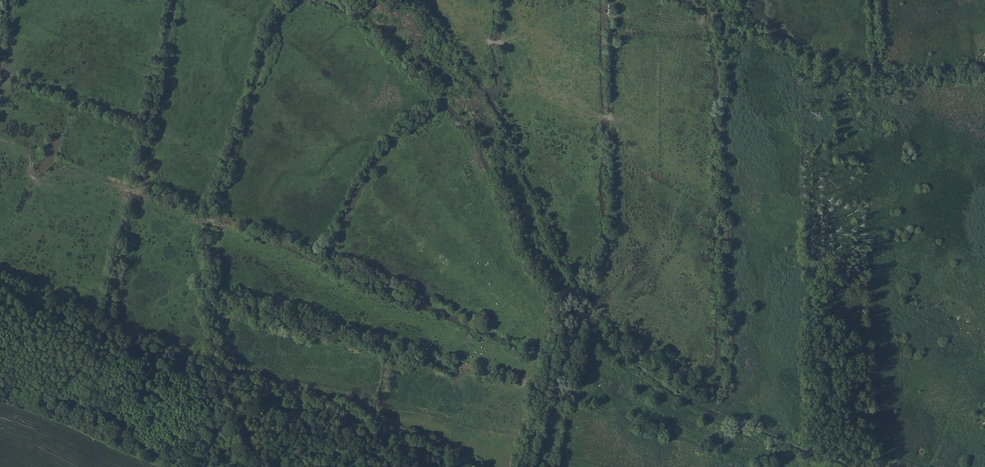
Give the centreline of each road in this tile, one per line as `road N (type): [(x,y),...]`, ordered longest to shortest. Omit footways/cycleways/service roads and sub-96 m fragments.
road 1 (track): [(602,306),(572,345),(538,466)]
road 2 (track): [(984,339),(929,466)]

